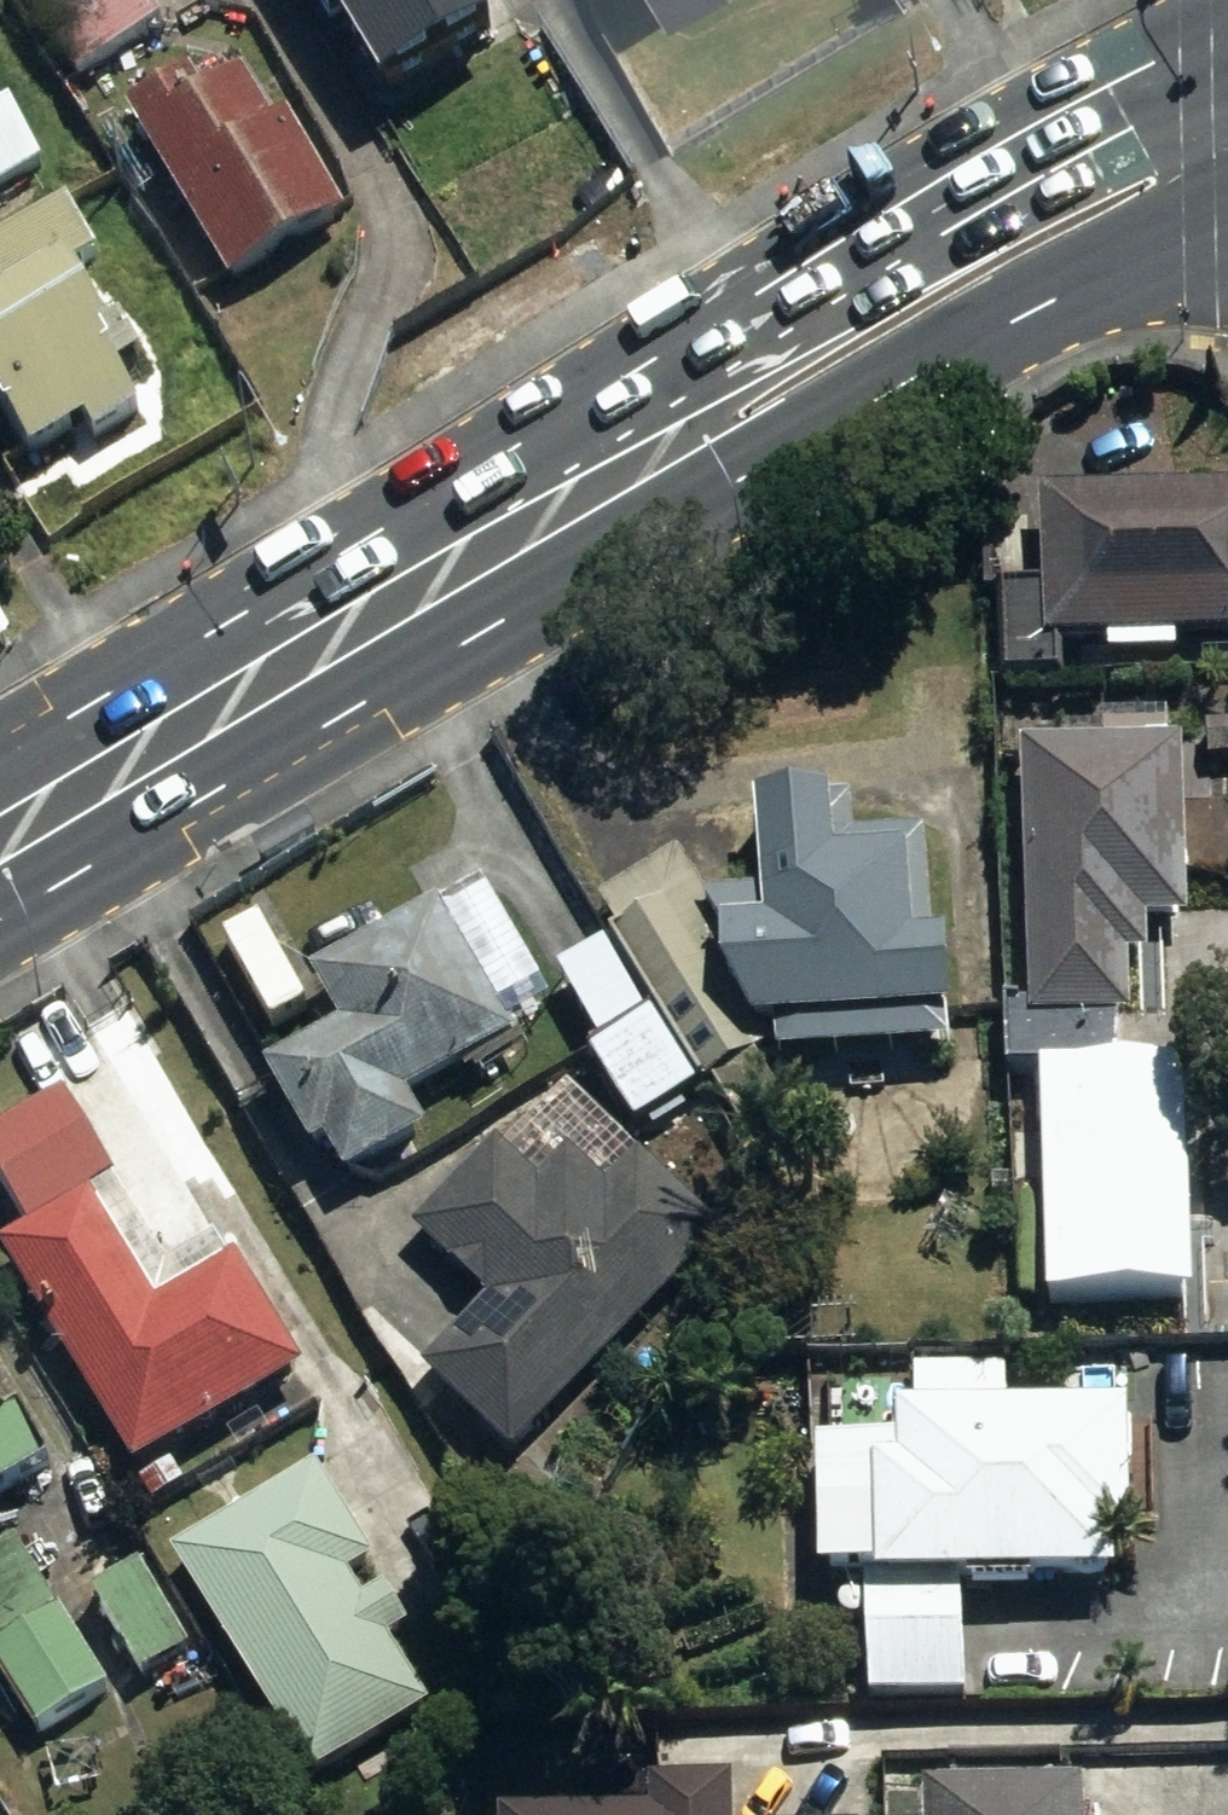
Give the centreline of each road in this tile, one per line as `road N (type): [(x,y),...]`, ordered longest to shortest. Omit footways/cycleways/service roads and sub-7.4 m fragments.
road 1 (primary): [(535,523),(717,358),(1115,101),(1227,54)]
road 2 (primary): [(1227,225),(784,445),(535,523)]
road 3 (primary): [(535,523),(0,827)]

